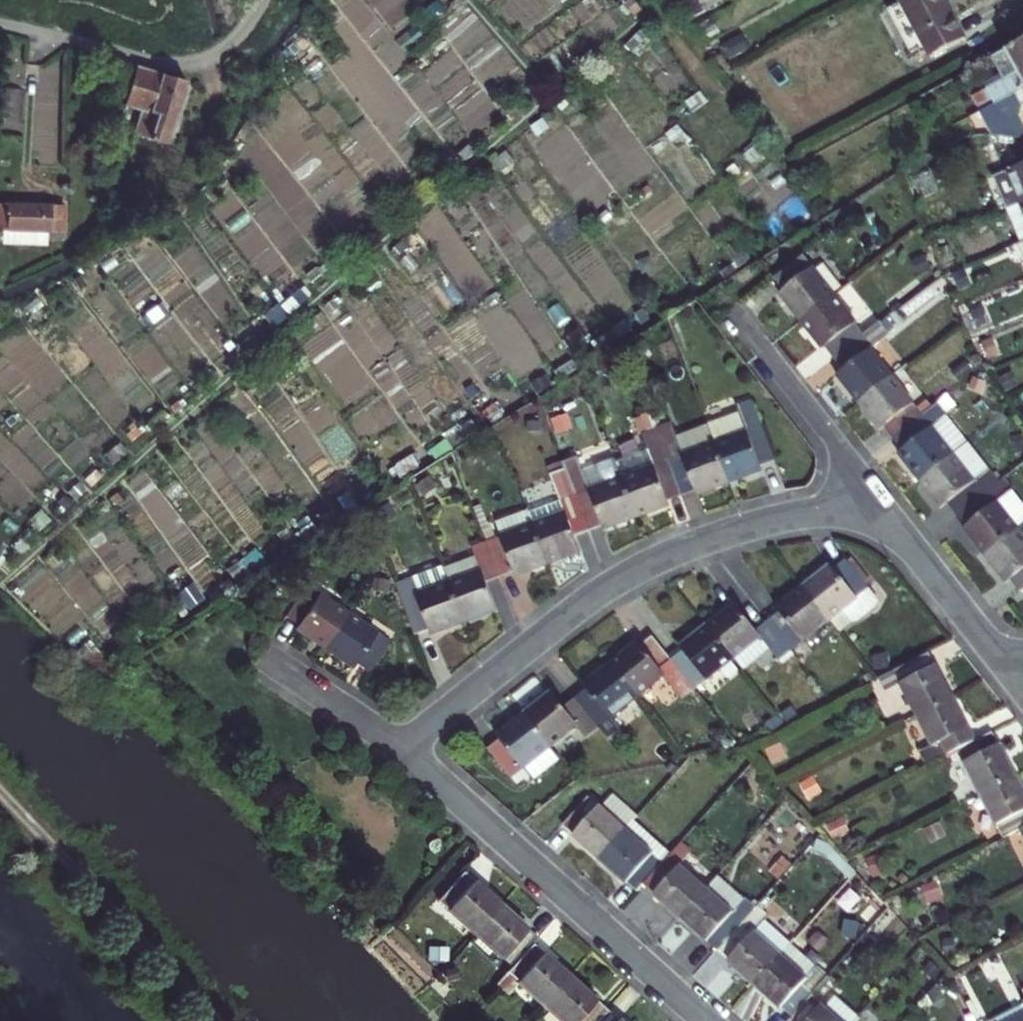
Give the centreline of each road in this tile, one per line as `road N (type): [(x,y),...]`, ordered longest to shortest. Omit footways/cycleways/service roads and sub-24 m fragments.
road 1 (residential): [(404,753),(431,724),(633,570),(754,525),(879,508)]
road 2 (residential): [(404,753),(704,1020)]
road 3 (unclassified): [(0,26),(200,61),(229,44),(264,0)]
road 4 (residential): [(879,508),(738,317)]
road 5 (residential): [(1007,667),(879,508)]
road 6 (residential): [(270,661),(404,753)]

